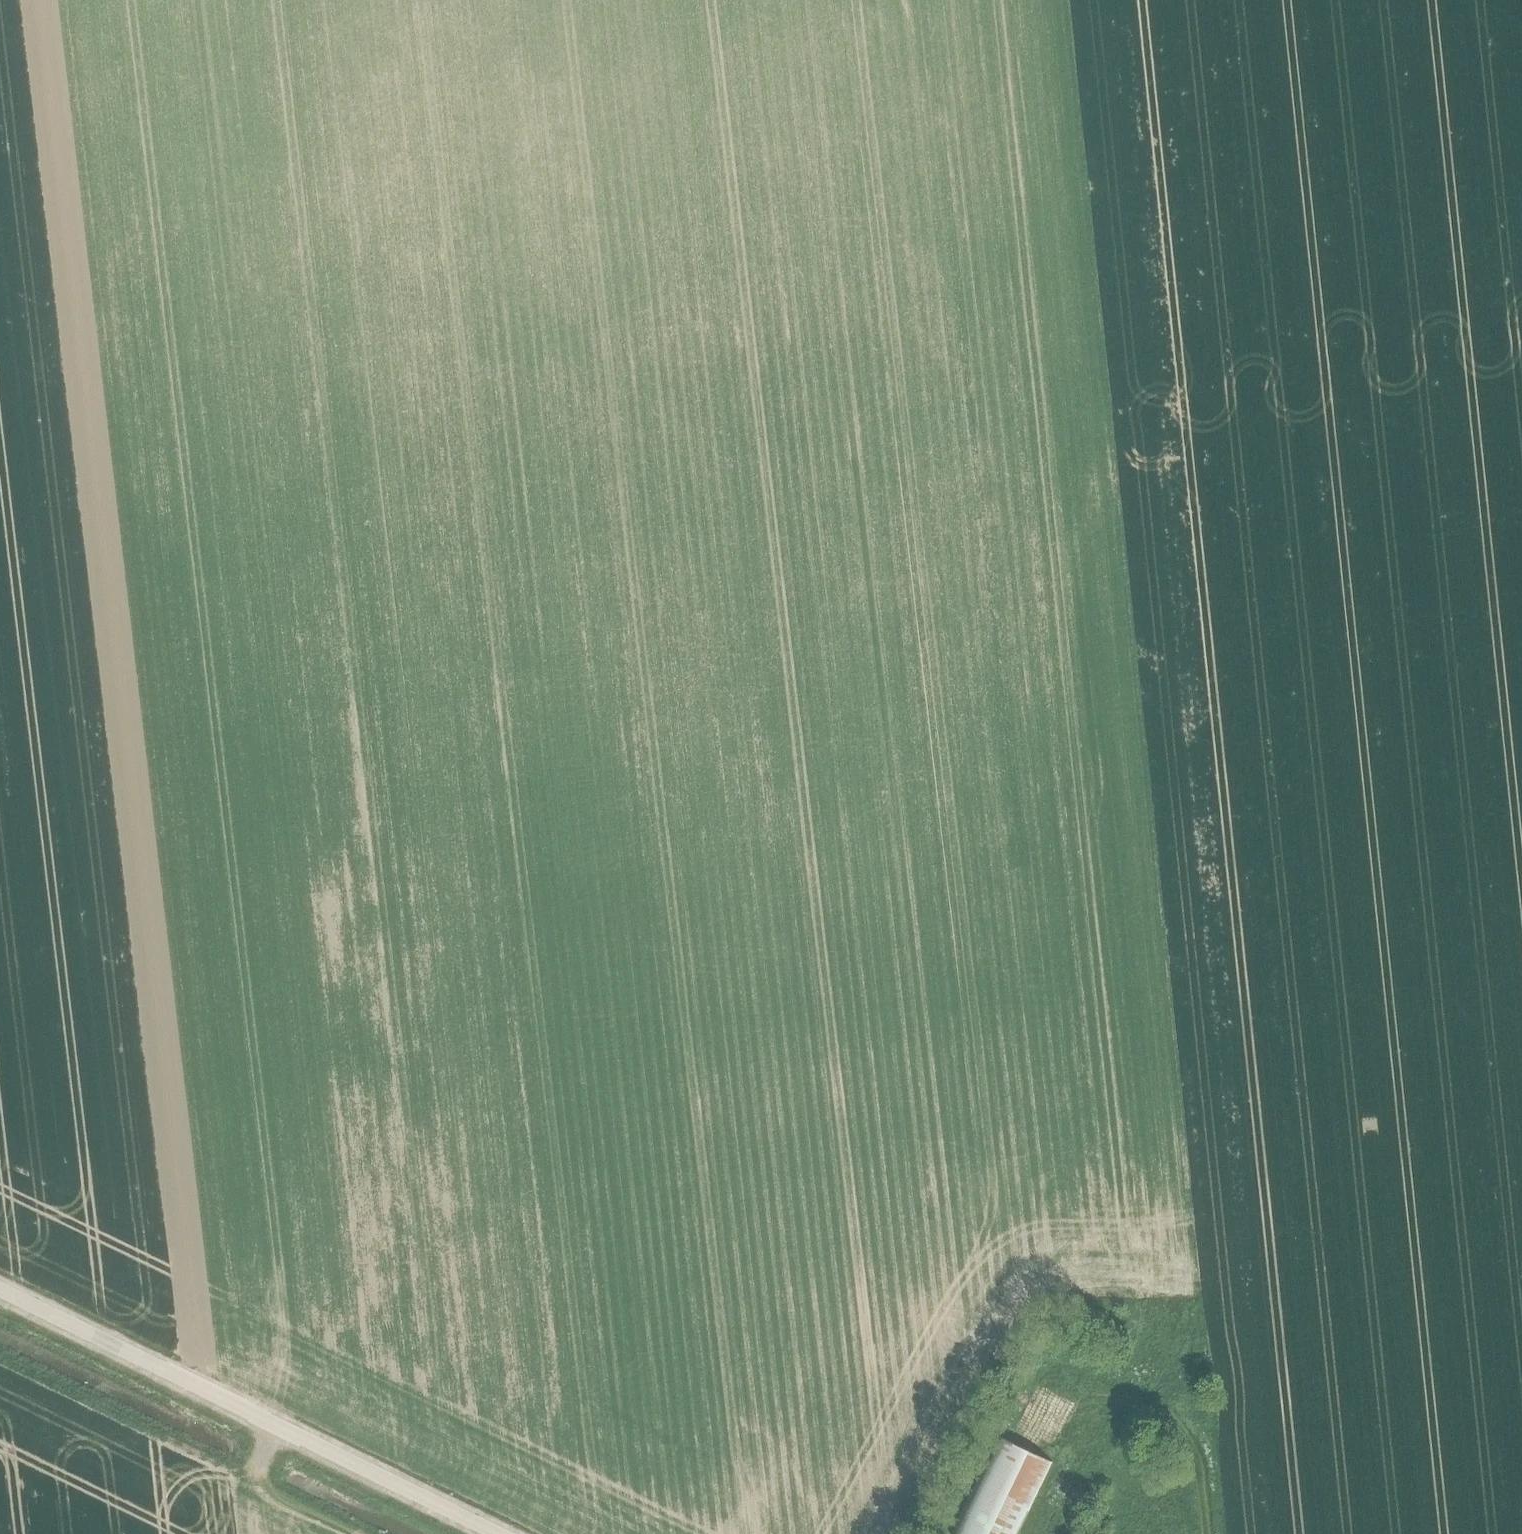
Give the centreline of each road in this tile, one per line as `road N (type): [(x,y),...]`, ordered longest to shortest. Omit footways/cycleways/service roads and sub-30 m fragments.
road 1 (tertiary): [(492,1533),(0,1293)]
road 2 (track): [(1209,1533),(1196,1450),(1181,1418),(1060,1375)]

